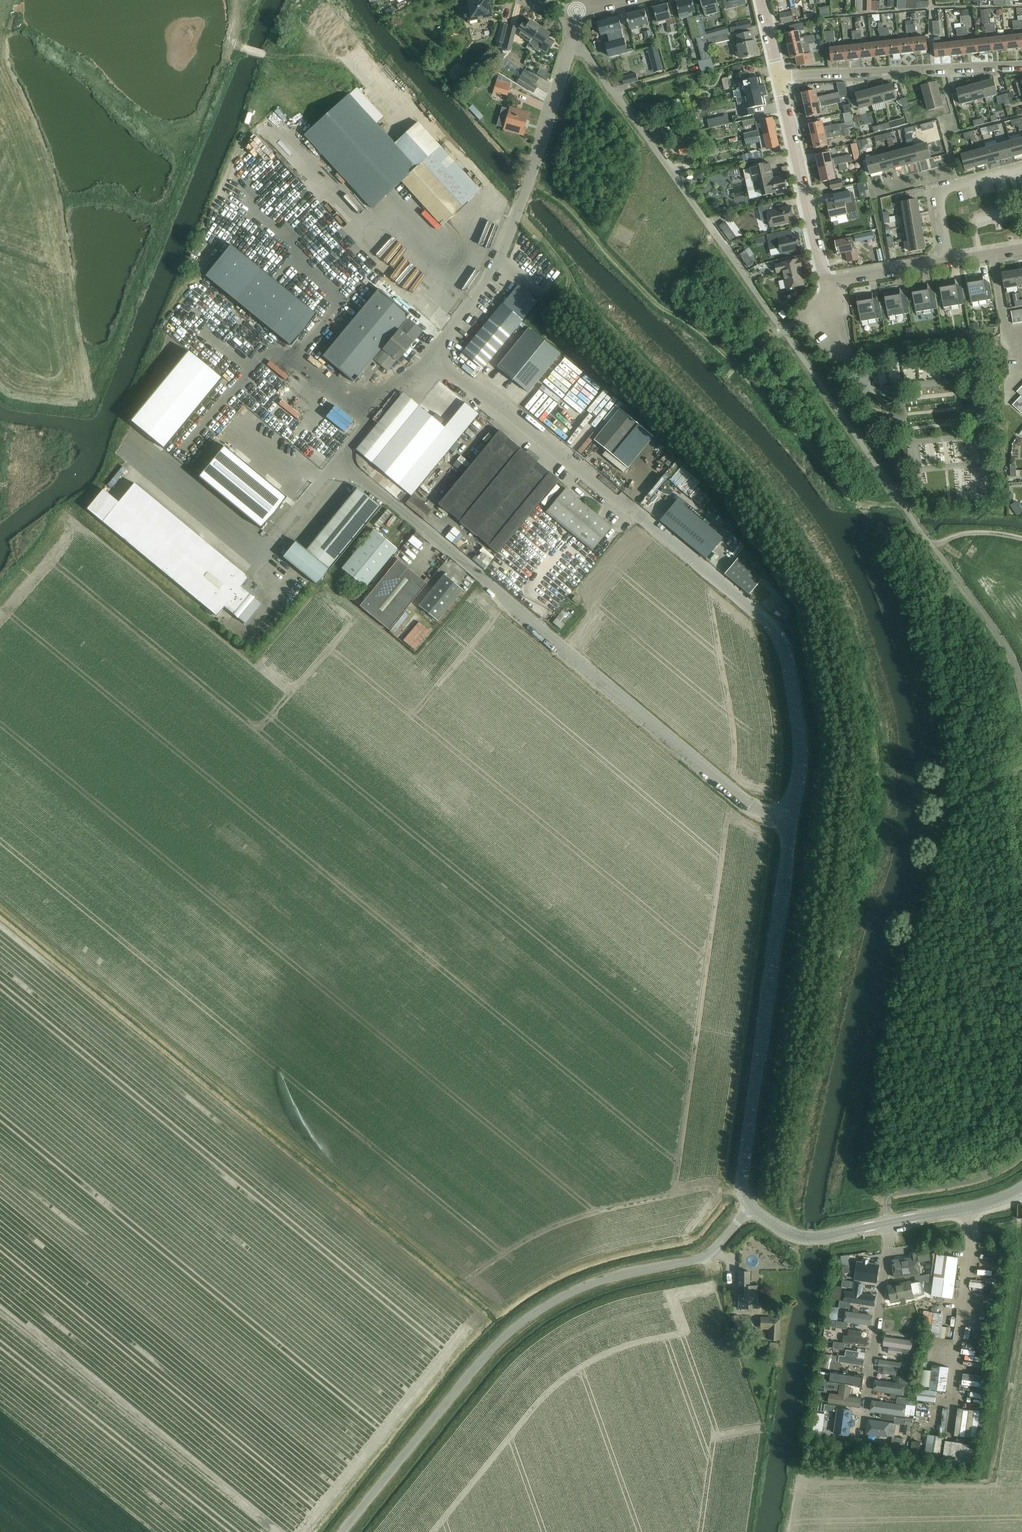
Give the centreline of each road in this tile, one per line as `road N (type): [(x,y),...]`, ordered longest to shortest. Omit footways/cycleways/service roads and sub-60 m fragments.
road 1 (unclassified): [(788,840),(800,738),(775,633),(499,404),(430,359)]
road 2 (unclassified): [(338,460),(788,840)]
road 3 (unclassified): [(341,1531),(520,1323),(589,1284),(704,1257),(752,1207)]
road 4 (track): [(804,1464),(982,1482),(1021,1189)]
road 5 (unclassified): [(752,1207),(745,1155),(788,840)]
road 6 (track): [(281,1531),(0,1305)]
road 7 (residential): [(778,77),(1021,67)]
road 8 (residential): [(859,1434),(888,1223)]
road 9 (residential): [(826,284),(778,77)]
road 10 (unclassified): [(430,359),(495,271),(527,183)]
road 11 (residential): [(945,263),(936,192),(1021,169)]
road 12 (track): [(234,0),(239,47),(349,68)]
road 13 (residential): [(527,183),(573,36)]
road 14 (unclassified): [(752,1207),(800,1239),(888,1223)]
road 15 (unclassified): [(888,1223),(972,1208),(1021,1189)]
road 16 (unclassified): [(338,460),(394,389),(430,359)]
road 17 (residential): [(945,263),(826,284)]

